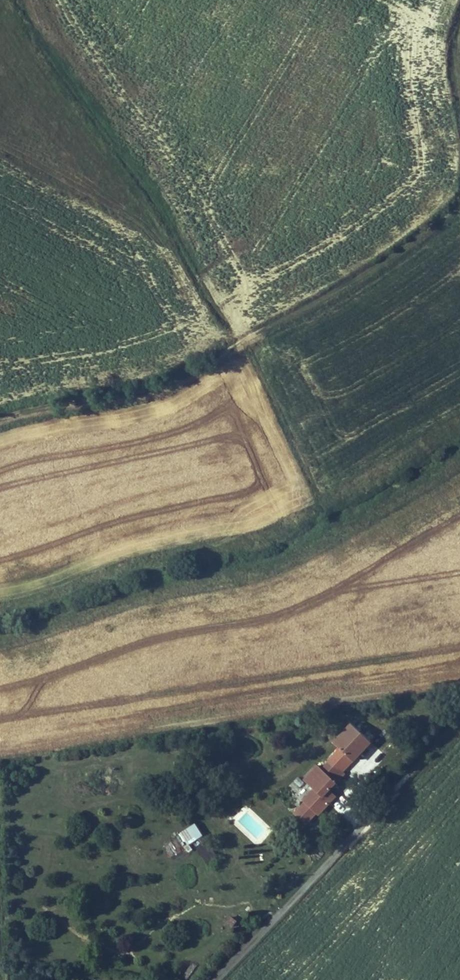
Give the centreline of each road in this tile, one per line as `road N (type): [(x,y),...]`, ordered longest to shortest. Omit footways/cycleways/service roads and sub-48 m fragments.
road 1 (track): [(234,346),(0,19)]
road 2 (track): [(255,334),(459,206)]
road 3 (unclassified): [(217,979),(367,822)]

